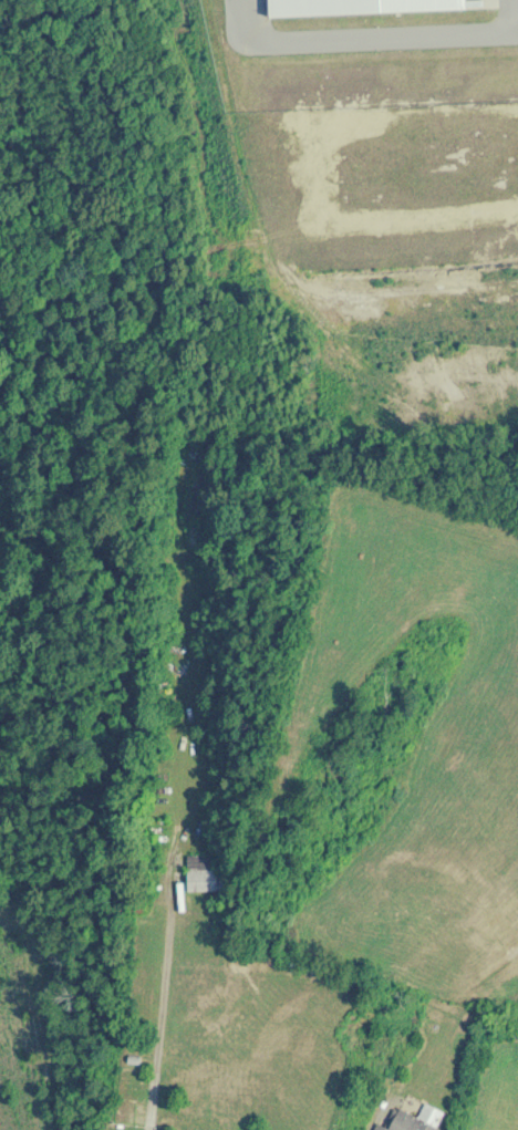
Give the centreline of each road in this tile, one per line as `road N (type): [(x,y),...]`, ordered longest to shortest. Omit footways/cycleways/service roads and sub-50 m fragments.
road 1 (residential): [(151,1129),(169,926)]

